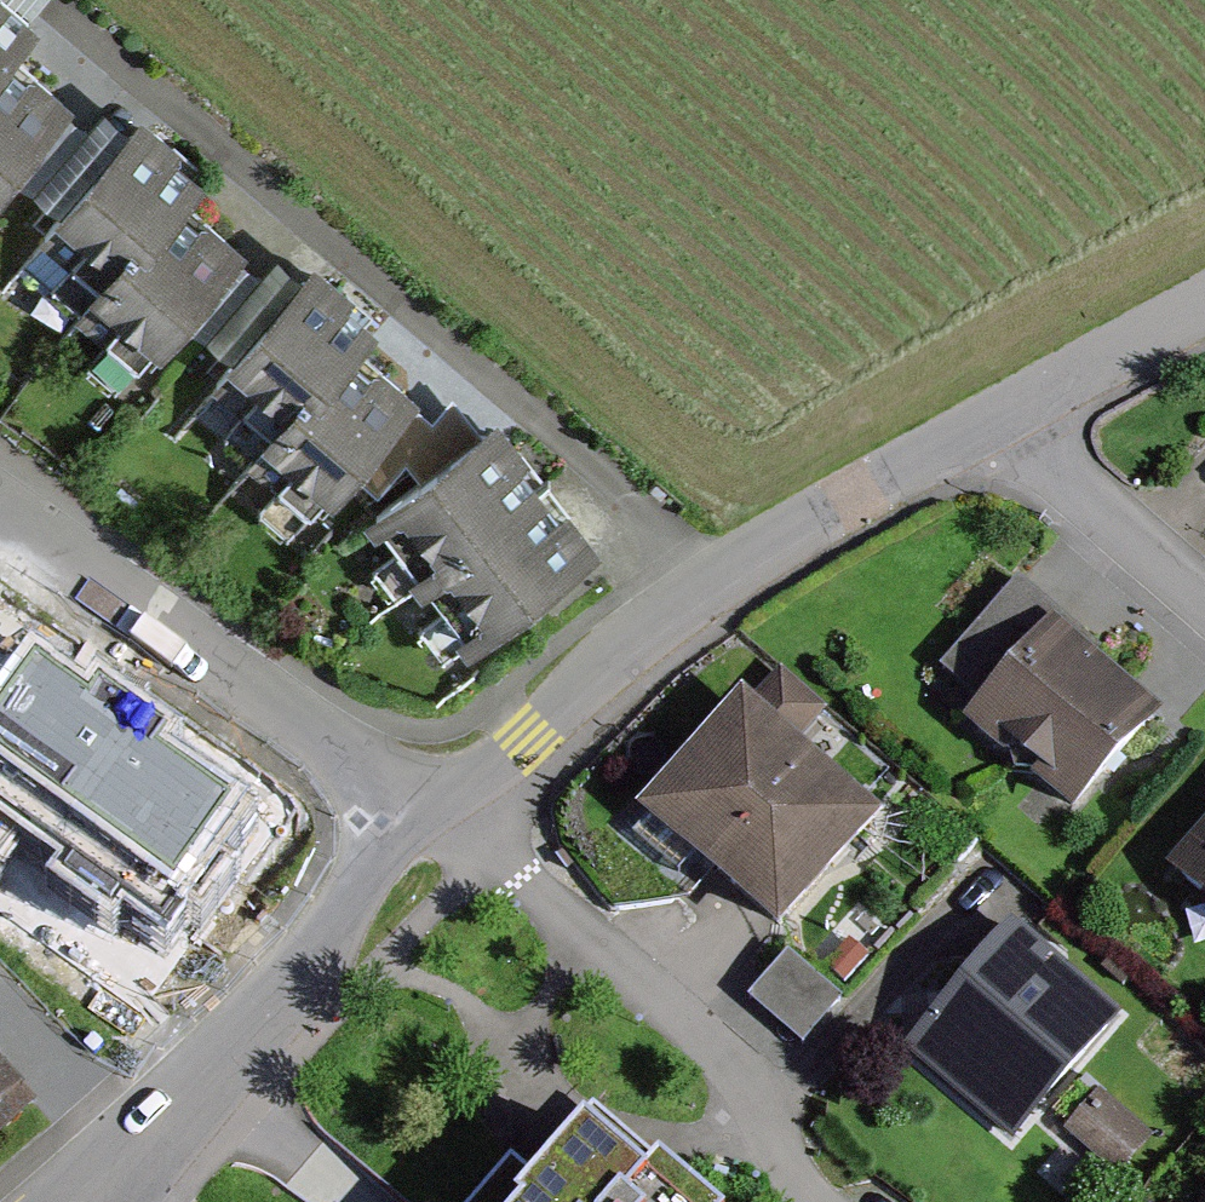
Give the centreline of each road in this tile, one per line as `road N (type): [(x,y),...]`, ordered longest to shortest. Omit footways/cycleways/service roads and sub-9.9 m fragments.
road 1 (residential): [(971,427),(689,606),(431,827)]
road 2 (residential): [(853,1201),(431,827)]
road 3 (residential): [(0,515),(431,827)]
road 4 (residential): [(431,827),(86,1201)]
road 5 (residential): [(1204,616),(971,427)]
road 6 (residential): [(1204,311),(971,427)]

